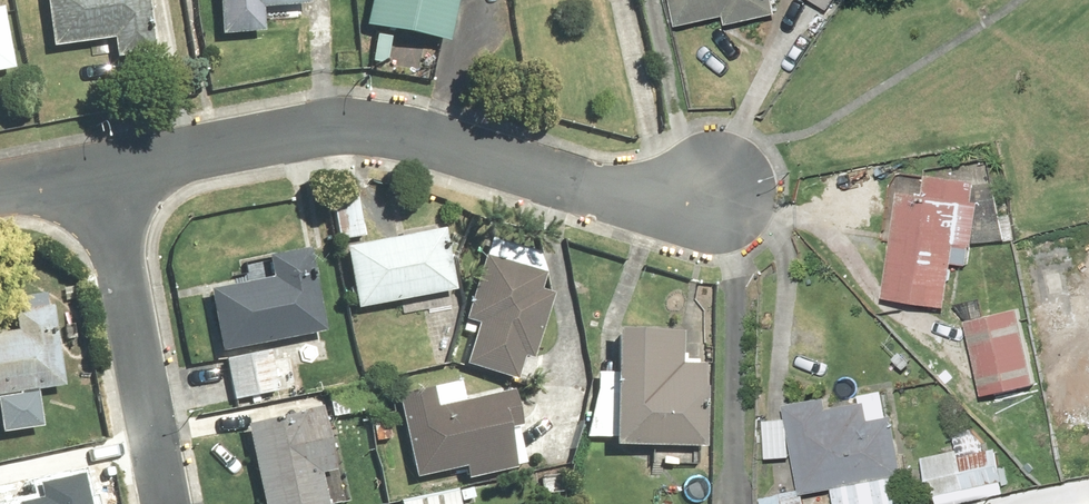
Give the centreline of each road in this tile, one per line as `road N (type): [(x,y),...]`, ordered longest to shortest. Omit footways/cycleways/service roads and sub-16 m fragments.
road 1 (residential): [(105,171),(347,131),(430,140),(694,201)]
road 2 (residential): [(170,503),(105,171)]

